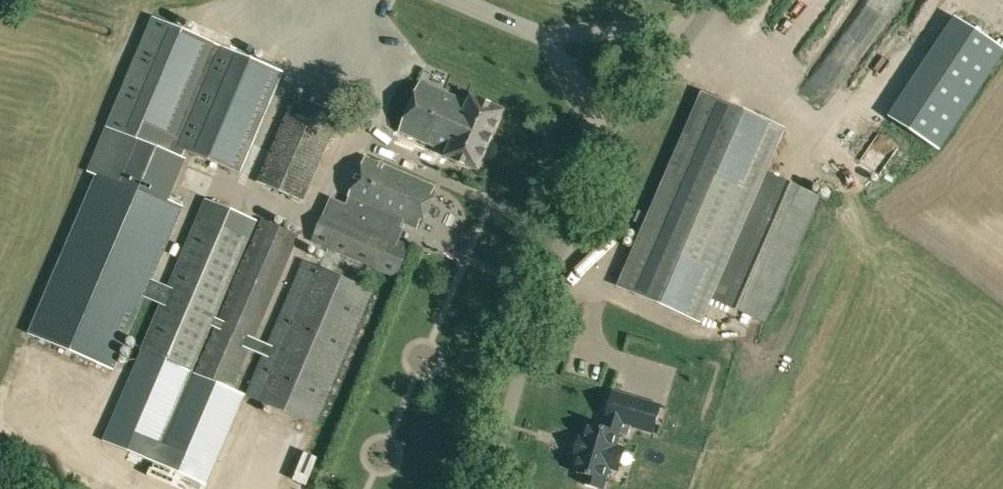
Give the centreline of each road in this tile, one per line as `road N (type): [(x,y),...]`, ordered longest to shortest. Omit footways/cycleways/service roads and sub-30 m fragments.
road 1 (unclassified): [(486,488),(592,166),(714,0)]

